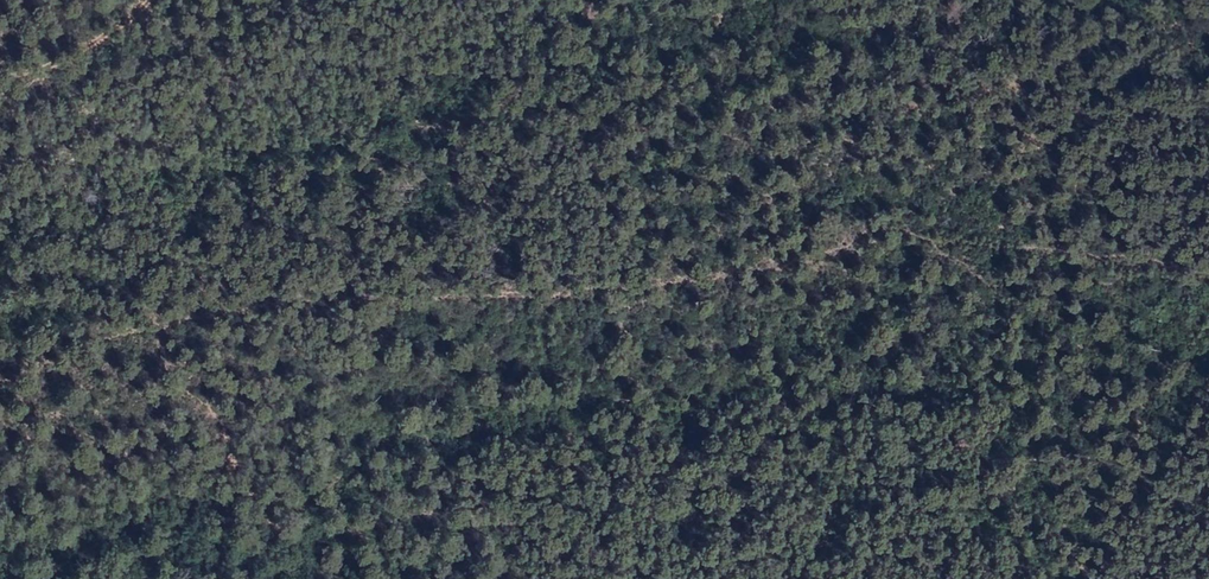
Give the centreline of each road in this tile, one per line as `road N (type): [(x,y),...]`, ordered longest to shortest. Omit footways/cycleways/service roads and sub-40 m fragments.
road 1 (track): [(149,0),(48,74),(18,81),(0,75)]

